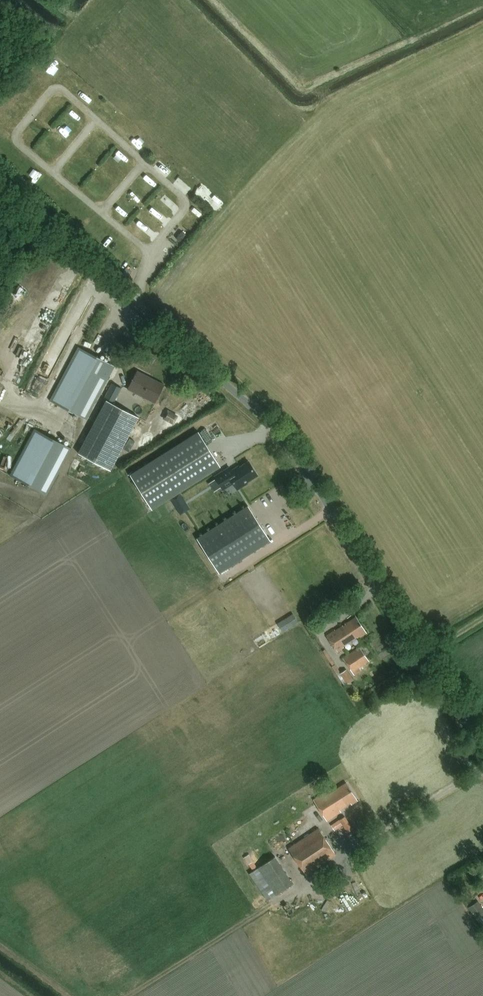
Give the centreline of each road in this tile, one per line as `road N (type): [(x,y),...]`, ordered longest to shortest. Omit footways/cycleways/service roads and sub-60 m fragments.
road 1 (unclassified): [(482,753),(265,406),(0,196)]
road 2 (track): [(125,299),(186,204),(61,90),(52,91),(16,141),(101,213)]

